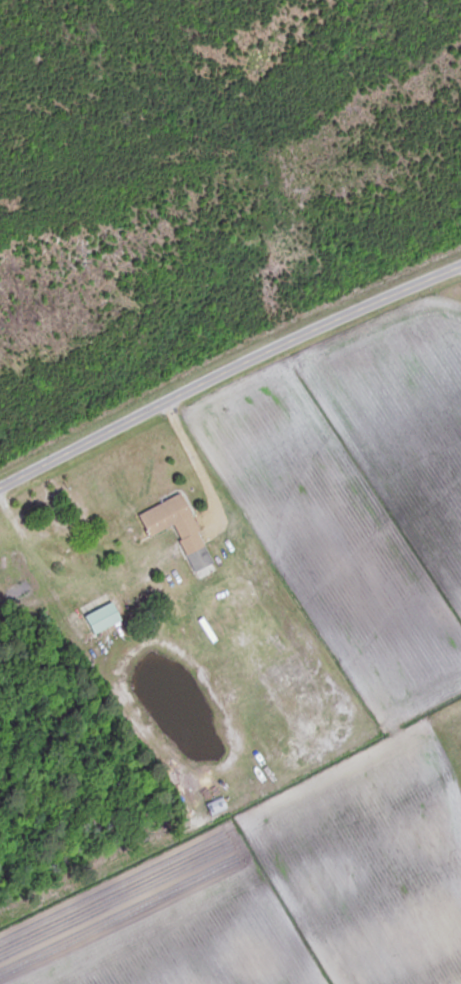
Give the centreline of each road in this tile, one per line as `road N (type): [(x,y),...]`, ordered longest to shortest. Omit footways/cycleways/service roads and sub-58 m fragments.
road 1 (residential): [(460,268),(326,326),(0,490)]

